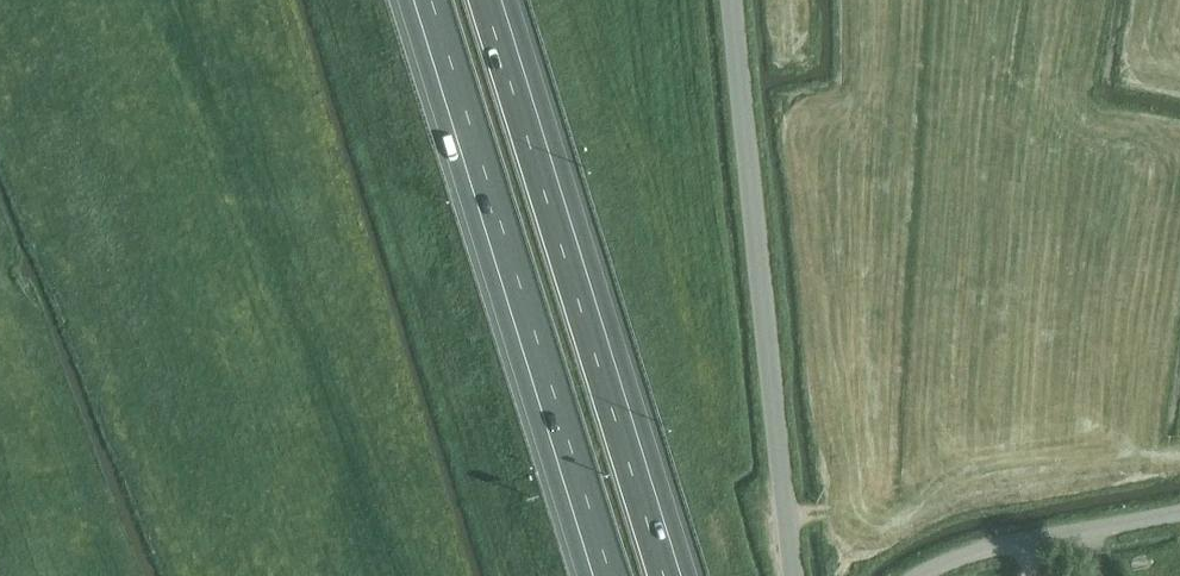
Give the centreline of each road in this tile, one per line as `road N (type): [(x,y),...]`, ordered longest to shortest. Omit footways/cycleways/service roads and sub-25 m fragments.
road 1 (motorway): [(422,0),(602,575)]
road 2 (motorway): [(672,575),(493,0)]
road 3 (unclassified): [(793,575),(733,0)]
road 4 (unclassified): [(920,575),(976,553),(1179,514)]

